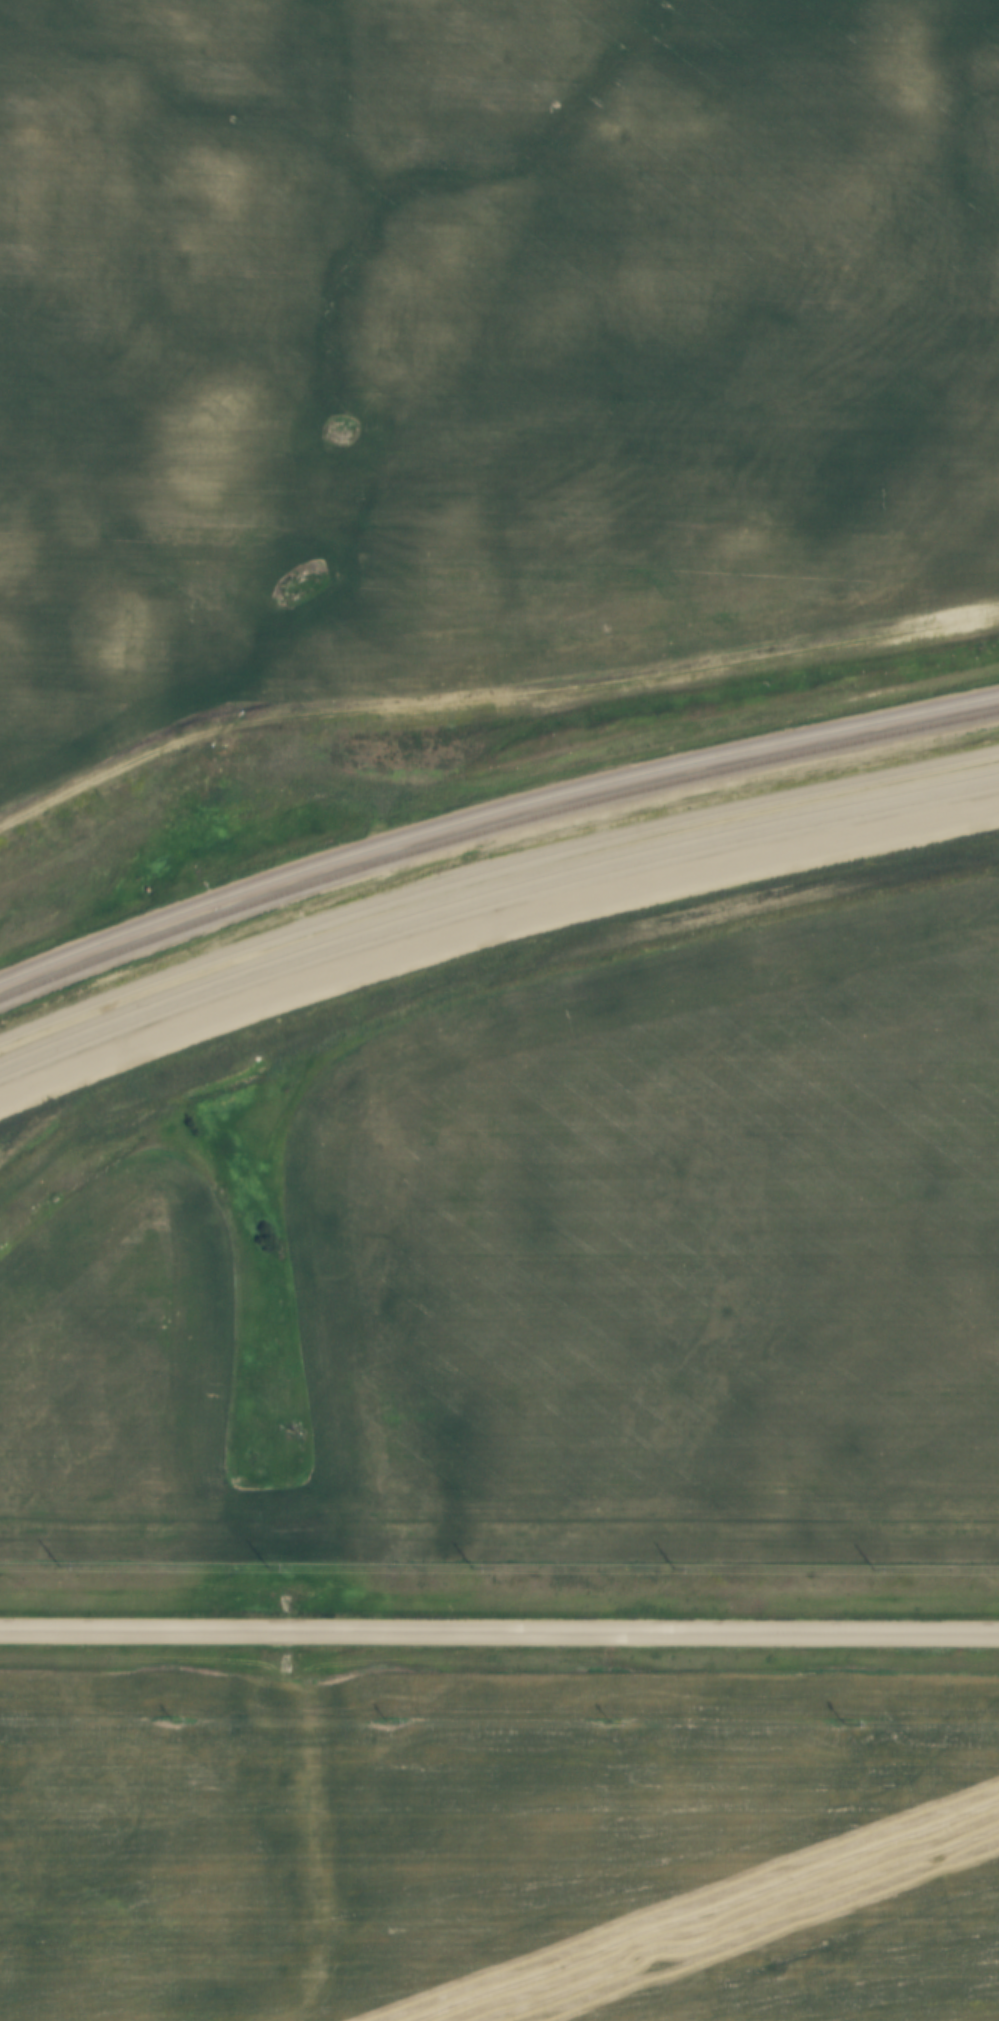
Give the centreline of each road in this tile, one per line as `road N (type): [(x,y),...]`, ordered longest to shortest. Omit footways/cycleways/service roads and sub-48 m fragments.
road 1 (tertiary): [(0,1632),(998,1632)]

